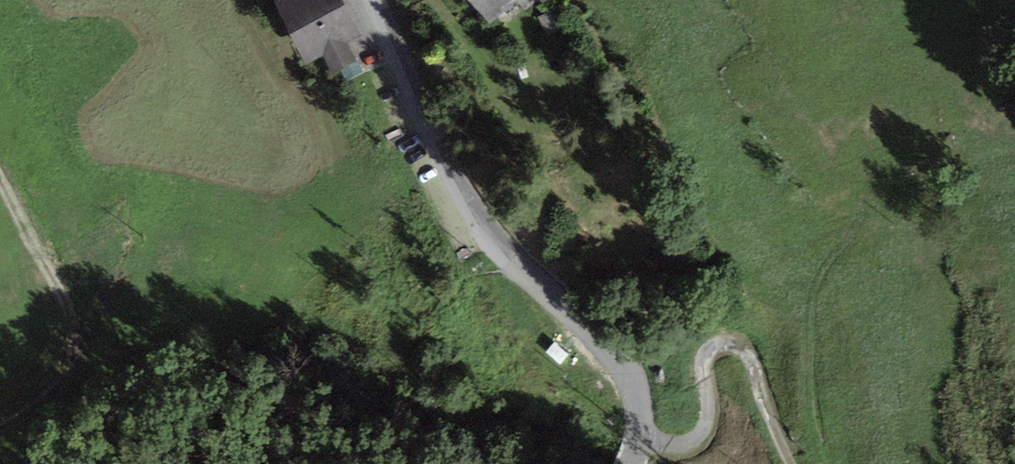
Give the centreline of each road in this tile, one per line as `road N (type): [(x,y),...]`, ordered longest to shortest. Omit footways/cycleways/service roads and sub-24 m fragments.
road 1 (unclassified): [(369,0),(474,203),(623,364),(641,407),(638,437)]
road 2 (track): [(816,463),(808,334),(816,281),(861,217),(891,145)]
road 3 (track): [(0,430),(53,394),(69,367),(72,324),(0,175)]
road 4 (track): [(440,0),(525,137)]
road 5 (track): [(713,346),(701,361),(697,437),(664,448),(638,437)]
road 6 (track): [(713,346),(746,353),(790,463)]

